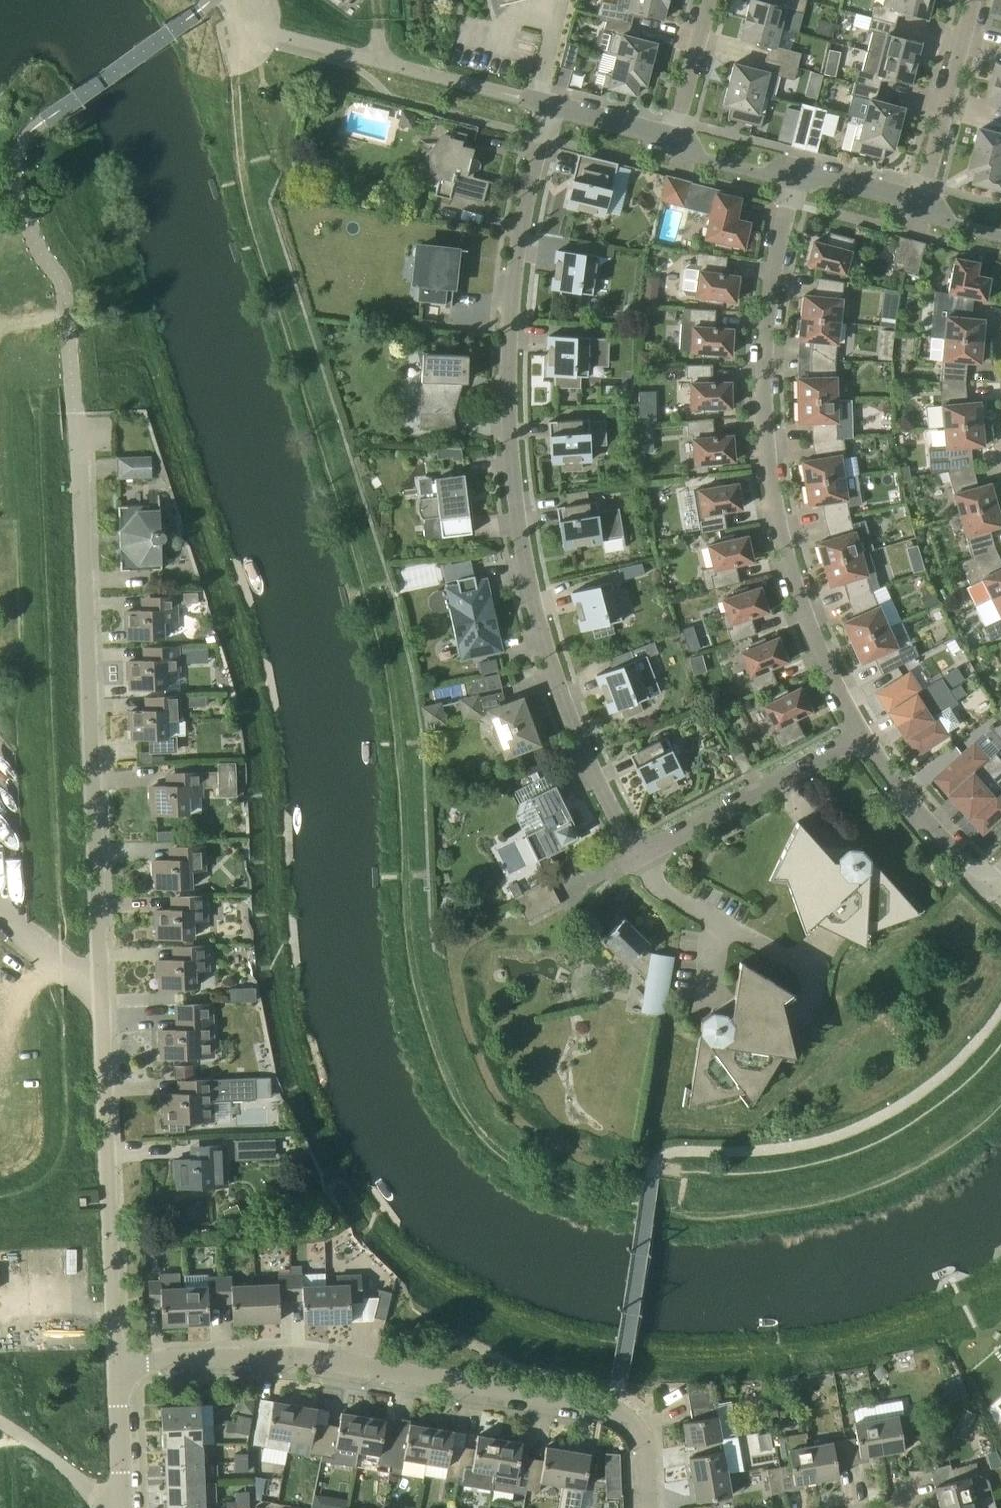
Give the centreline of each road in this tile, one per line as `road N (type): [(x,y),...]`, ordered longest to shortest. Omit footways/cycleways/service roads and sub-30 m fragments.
road 1 (residential): [(120,1362),(85,538),(66,303),(30,243),(14,173),(18,146),(43,120)]
road 2 (residential): [(635,859),(561,701),(530,595),(514,478),(509,364),(520,238),(546,104)]
road 3 (residential): [(649,1507),(642,1430),(613,1408),(294,1352),(120,1362)]
road 4 (residential): [(863,735),(823,662),(796,588),(766,443),(765,347),(796,181)]
road 5 (residential): [(863,735),(635,859)]
road 6 (residential): [(921,215),(975,0)]
road 7 (residential): [(810,970),(662,893),(635,859)]
road 8 (residential): [(988,885),(903,793),(863,735)]
road 9 (residential): [(672,143),(710,0)]
road 10 (residential): [(125,1505),(120,1362)]
road 11 (residential): [(672,143),(546,104)]
road 12 (residential): [(796,181),(672,143)]
road 13 (residential): [(921,215),(796,181)]

